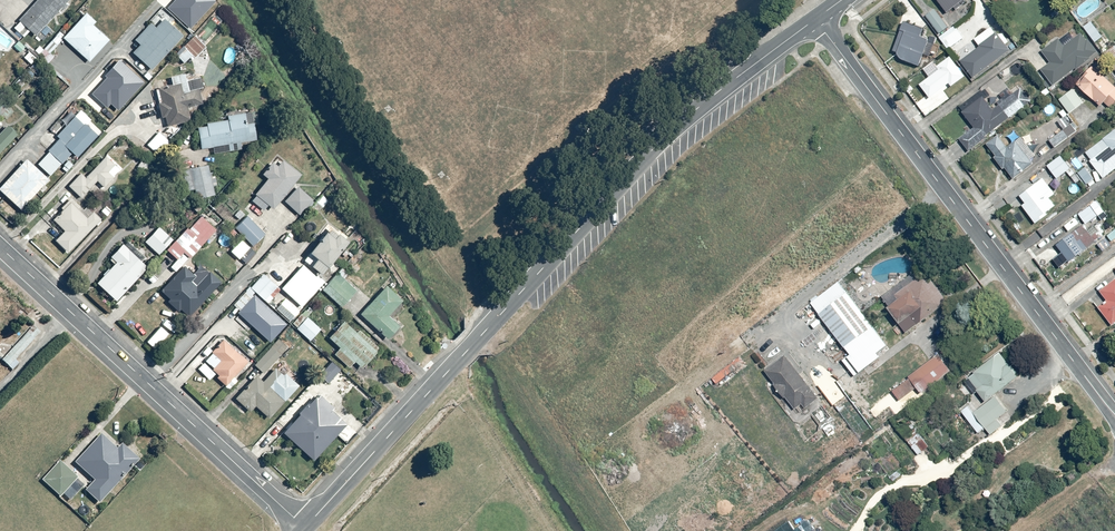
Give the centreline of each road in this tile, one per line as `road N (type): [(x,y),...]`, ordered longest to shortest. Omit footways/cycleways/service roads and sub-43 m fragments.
road 1 (tertiary): [(816,20),(655,148),(305,529)]
road 2 (residential): [(1114,416),(816,20)]
road 3 (tertiary): [(0,246),(305,529)]

